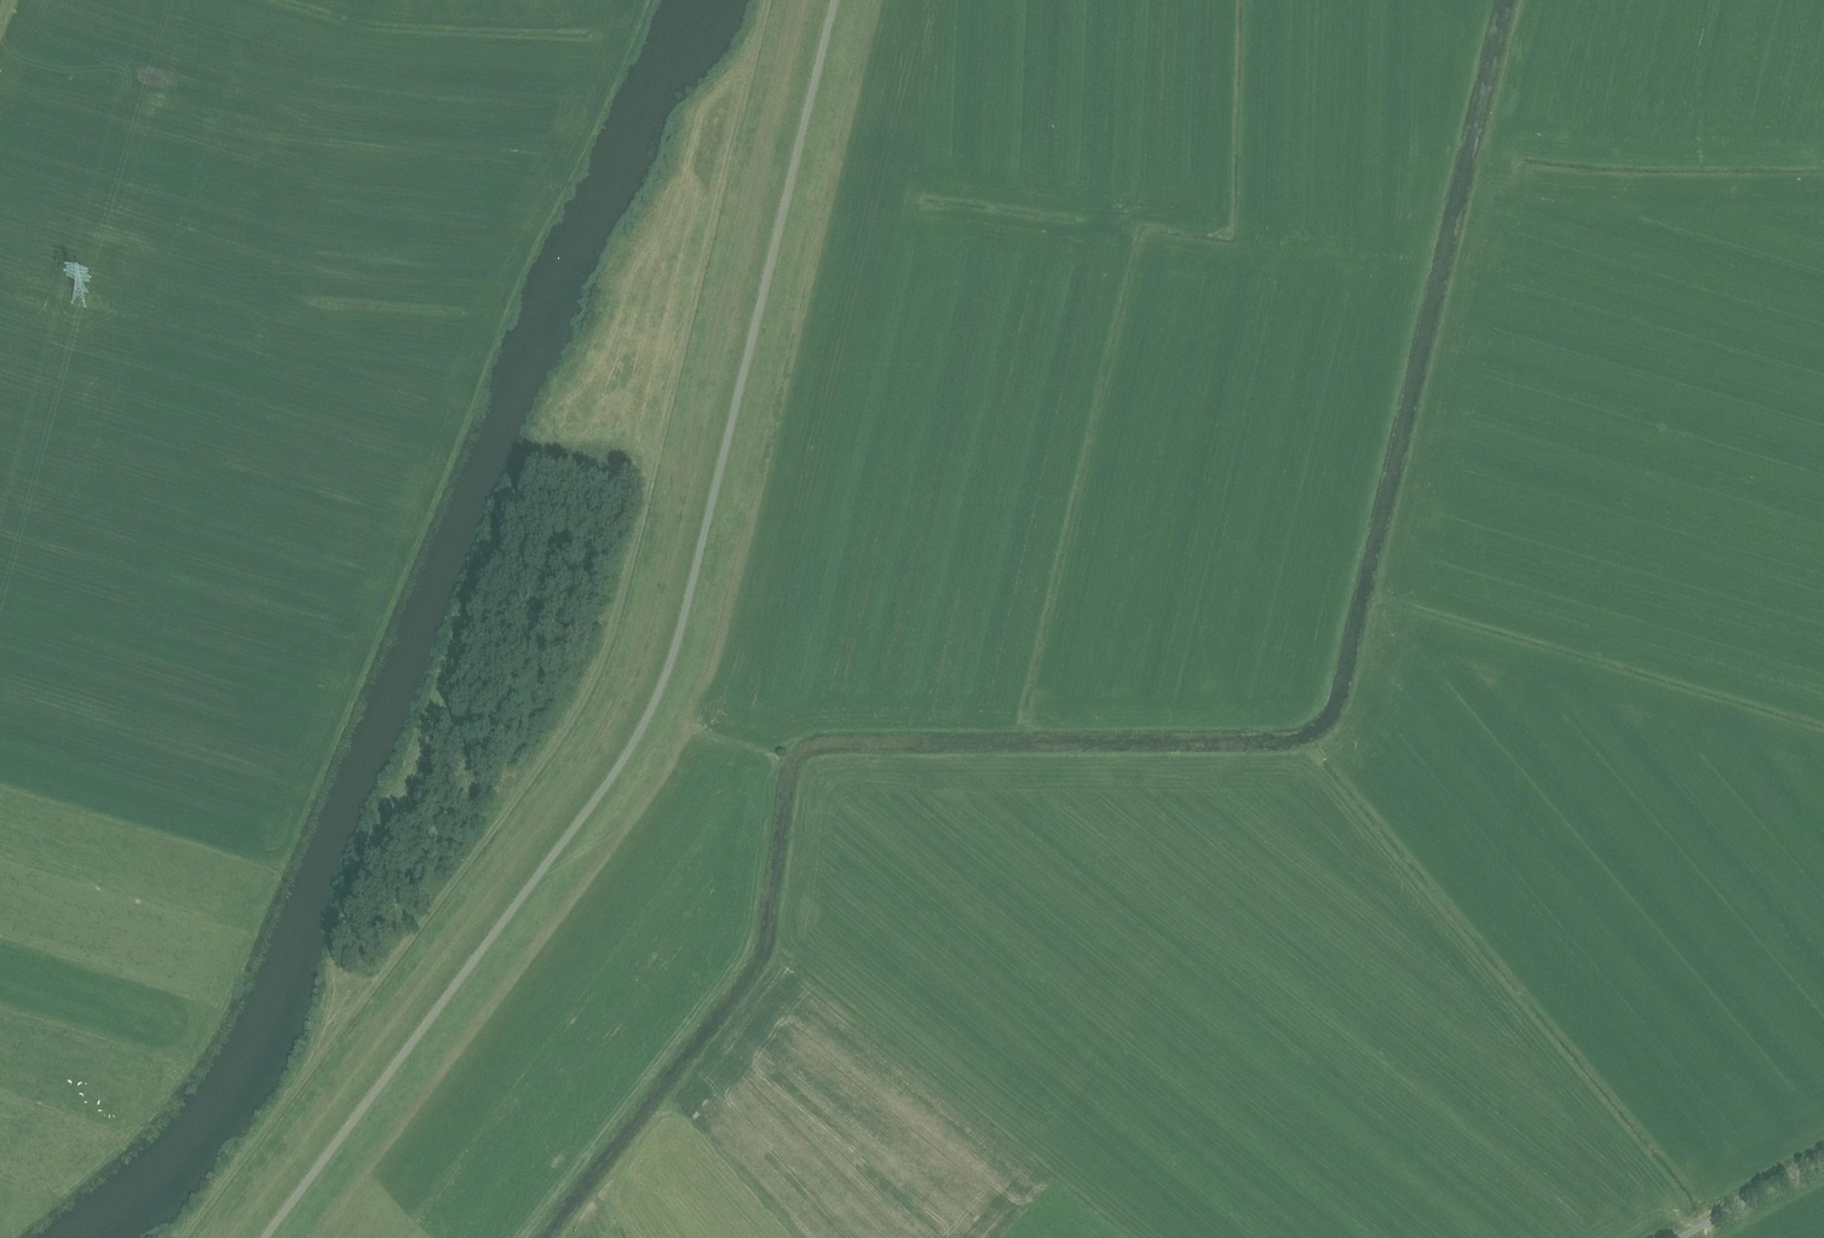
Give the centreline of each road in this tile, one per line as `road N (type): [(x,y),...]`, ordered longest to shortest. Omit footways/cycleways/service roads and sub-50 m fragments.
road 1 (unclassified): [(1677,1237),(1823,1158)]

